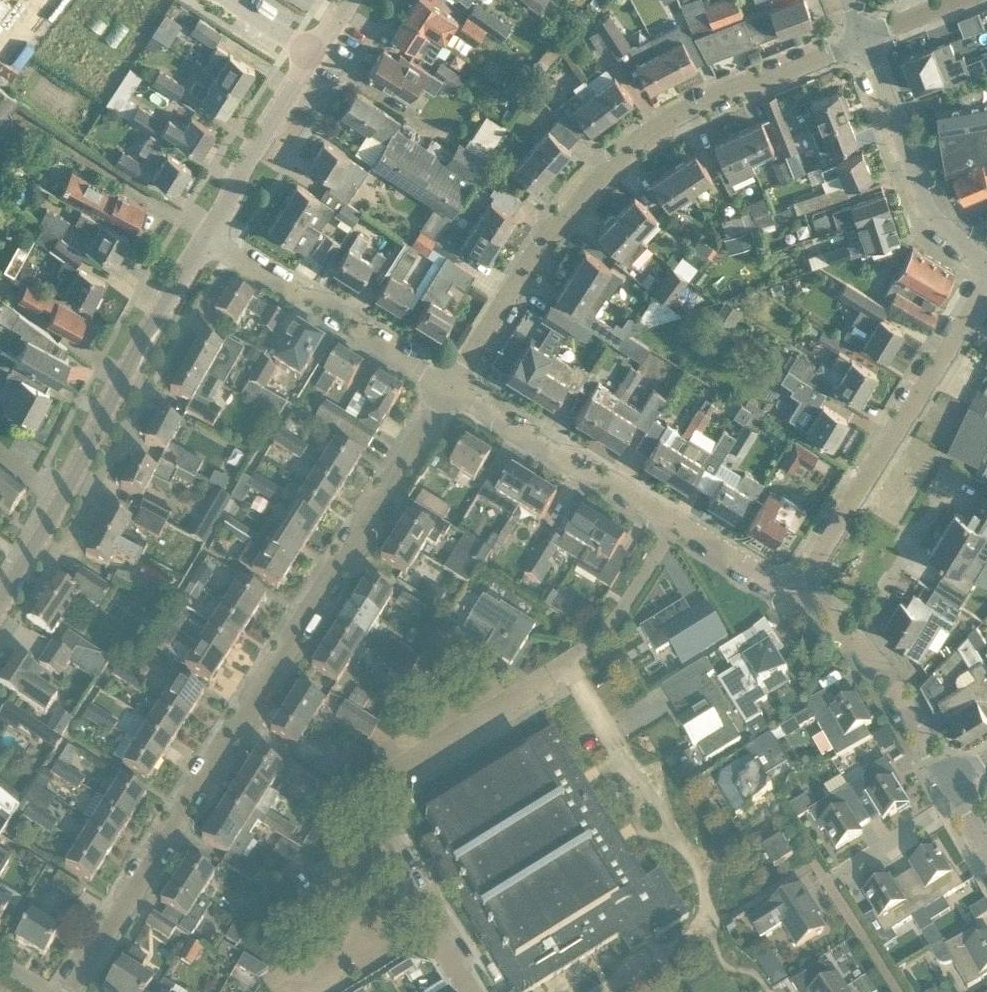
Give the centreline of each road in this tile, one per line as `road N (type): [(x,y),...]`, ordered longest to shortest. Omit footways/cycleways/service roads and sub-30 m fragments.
road 1 (residential): [(69,991),(449,388)]
road 2 (residential): [(449,388),(557,229),(621,163),(864,41)]
road 3 (residential): [(568,664),(364,796),(361,815),(466,991)]
road 4 (residential): [(0,602),(205,239)]
road 5 (residential): [(798,596),(986,281)]
road 6 (residential): [(449,388),(205,239)]
road 7 (residential): [(676,522),(449,388)]
road 8 (residential): [(986,265),(931,211),(864,41)]
road 9 (residential): [(205,239),(313,54)]
road 10 (residential): [(855,635),(954,465)]
road 11 (residential): [(953,788),(855,635)]
road 12 (residential): [(676,522),(612,625),(568,664)]
road 13 (residential): [(835,881),(931,822),(953,788)]
road 14 (residential): [(798,596),(676,522)]

